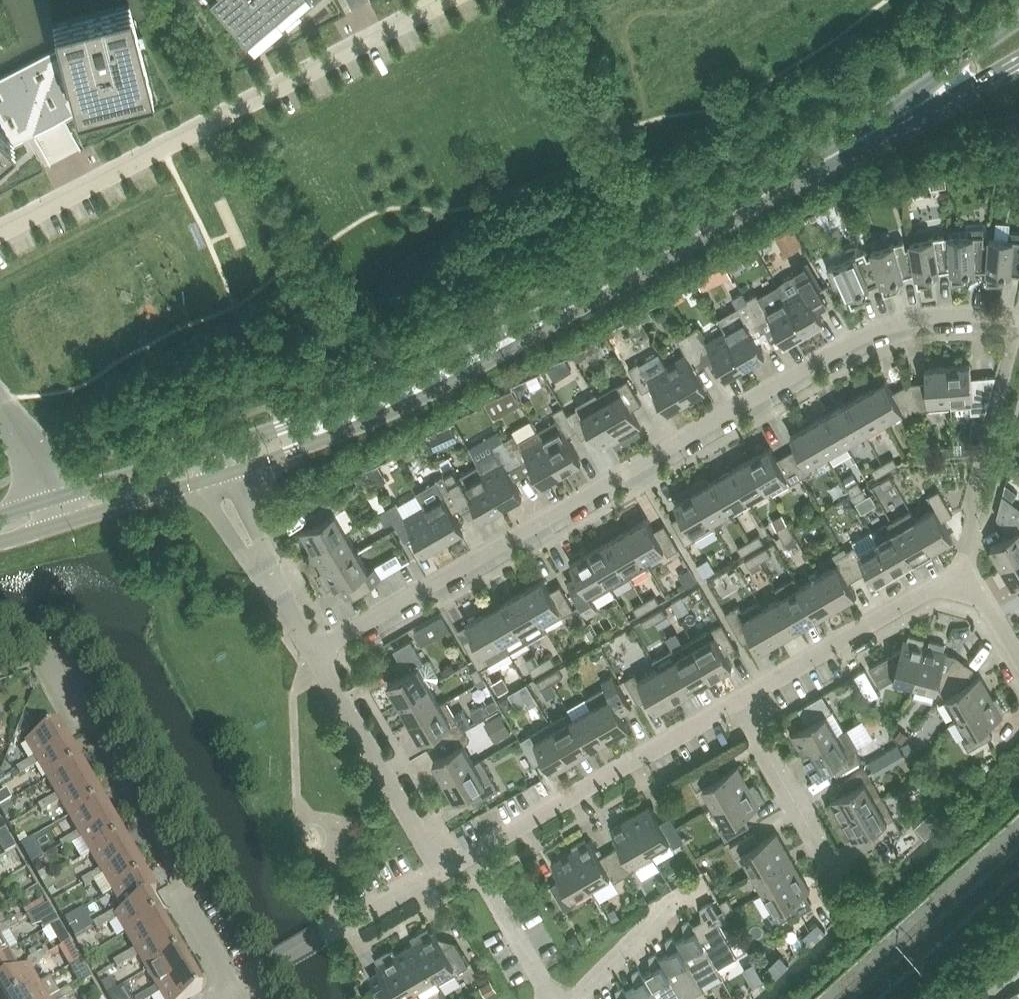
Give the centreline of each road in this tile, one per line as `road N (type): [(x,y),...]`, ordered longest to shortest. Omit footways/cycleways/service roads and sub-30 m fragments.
road 1 (residential): [(1018,318),(946,313),(869,333),(314,652)]
road 2 (tertiary): [(207,466),(437,381),(551,323),(858,142)]
road 3 (residential): [(441,0),(0,232)]
road 4 (residential): [(739,700),(936,588),(956,586),(988,603),(1018,657)]
road 5 (residential): [(468,855),(739,700)]
road 6 (residential): [(440,871),(314,652)]
road 7 (residential): [(847,893),(739,700)]
road 8 (residential): [(314,652),(207,466)]
road 9 (tertiary): [(1018,19),(858,142)]
road 10 (tertiary): [(858,142),(1018,57)]
road 11 (residential): [(551,998),(468,855)]
road 12 (tertiary): [(63,509),(207,466)]
road 13 (residential): [(570,998),(667,905)]
road 14 (residential): [(82,720),(34,644),(0,648)]
road 15 (residential): [(63,509),(0,404)]
road 16 (residential): [(336,931),(440,871)]

